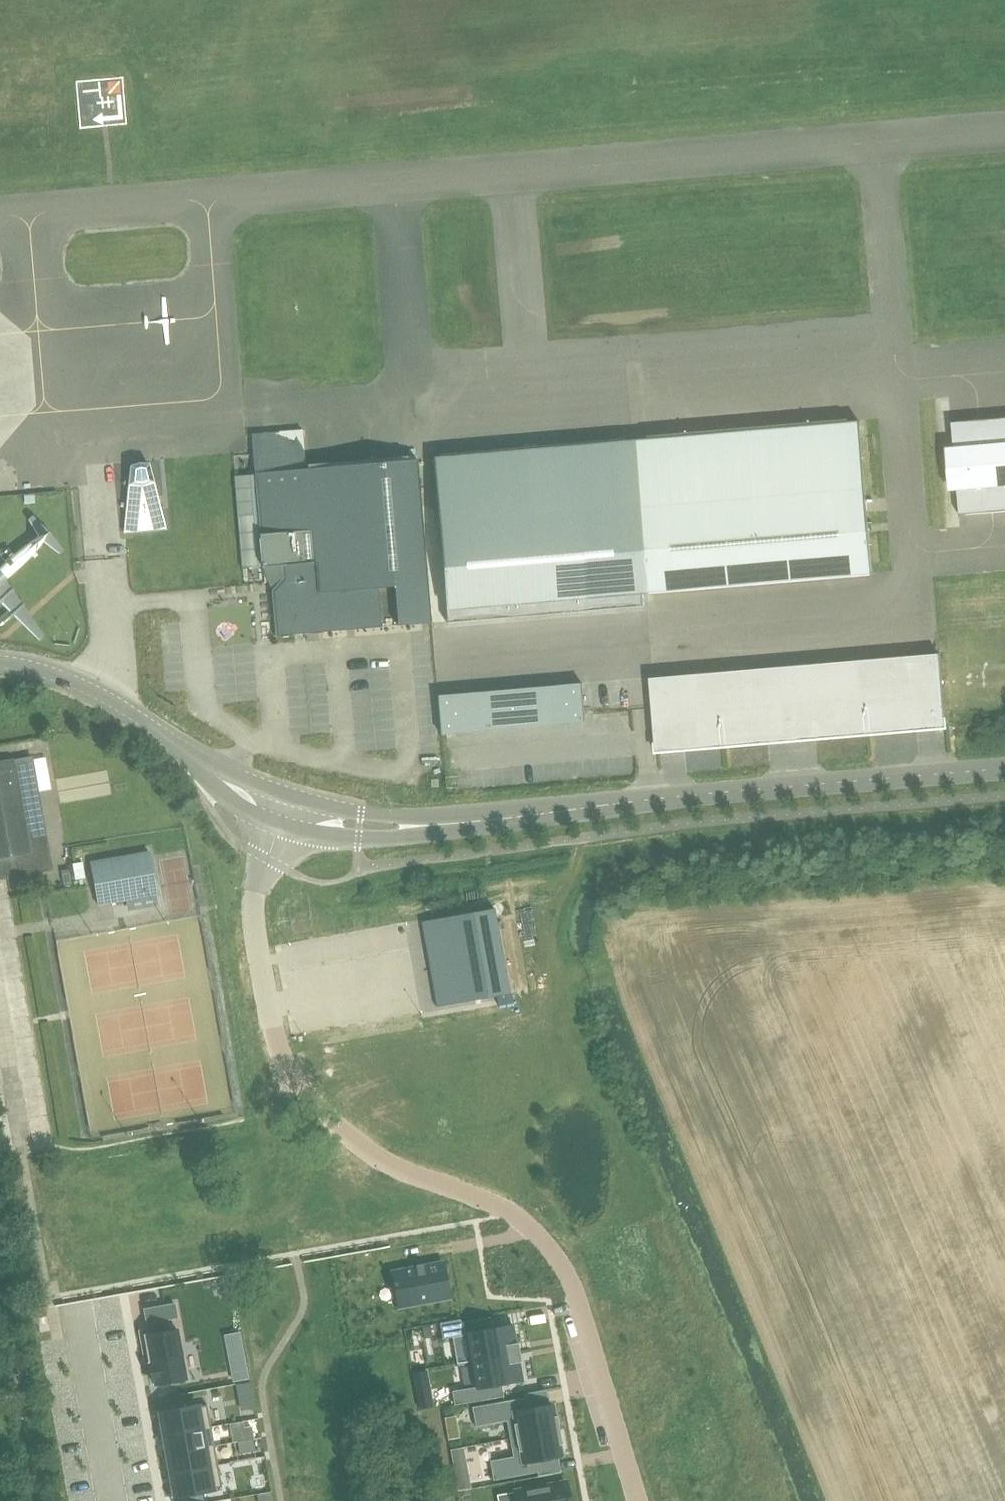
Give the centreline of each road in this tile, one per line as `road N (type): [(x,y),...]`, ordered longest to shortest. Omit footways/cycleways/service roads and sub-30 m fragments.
road 1 (residential): [(286,803),(252,910),(282,1047),(300,1083),(358,1143),(484,1196),(519,1219),(559,1264),(587,1322),(638,1500)]
road 2 (tertiary): [(485,814),(1004,769)]
road 3 (tertiary): [(485,814),(388,821),(286,803)]
road 4 (residential): [(108,1500),(75,1306)]
road 5 (tertiary): [(0,662),(86,687),(174,742)]
road 6 (tertiary): [(286,803),(238,785),(174,742)]

